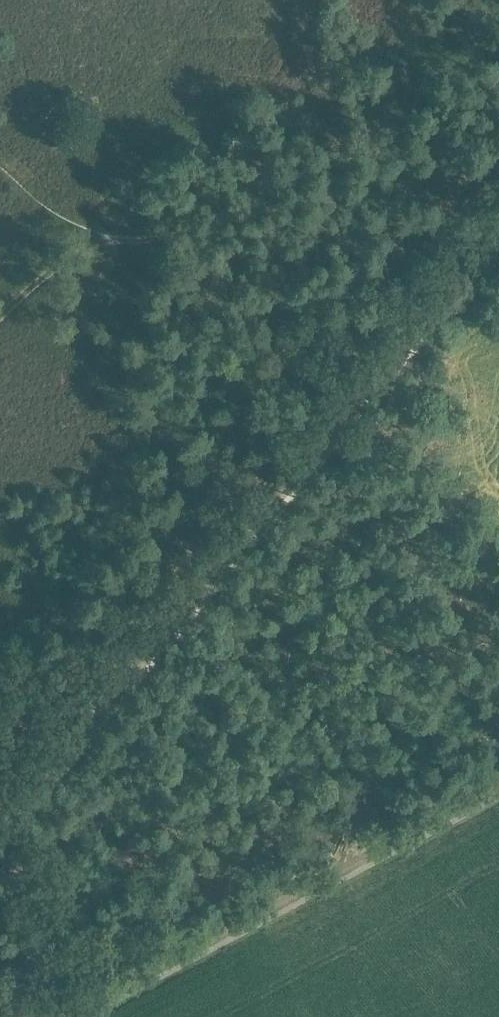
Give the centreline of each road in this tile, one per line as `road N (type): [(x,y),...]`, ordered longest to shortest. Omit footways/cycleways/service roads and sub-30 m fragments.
road 1 (track): [(498,222),(0,829)]
road 2 (track): [(69,1016),(498,785)]
road 3 (track): [(444,306),(315,218),(281,214),(130,238)]
road 4 (track): [(130,238),(84,251),(0,315)]

